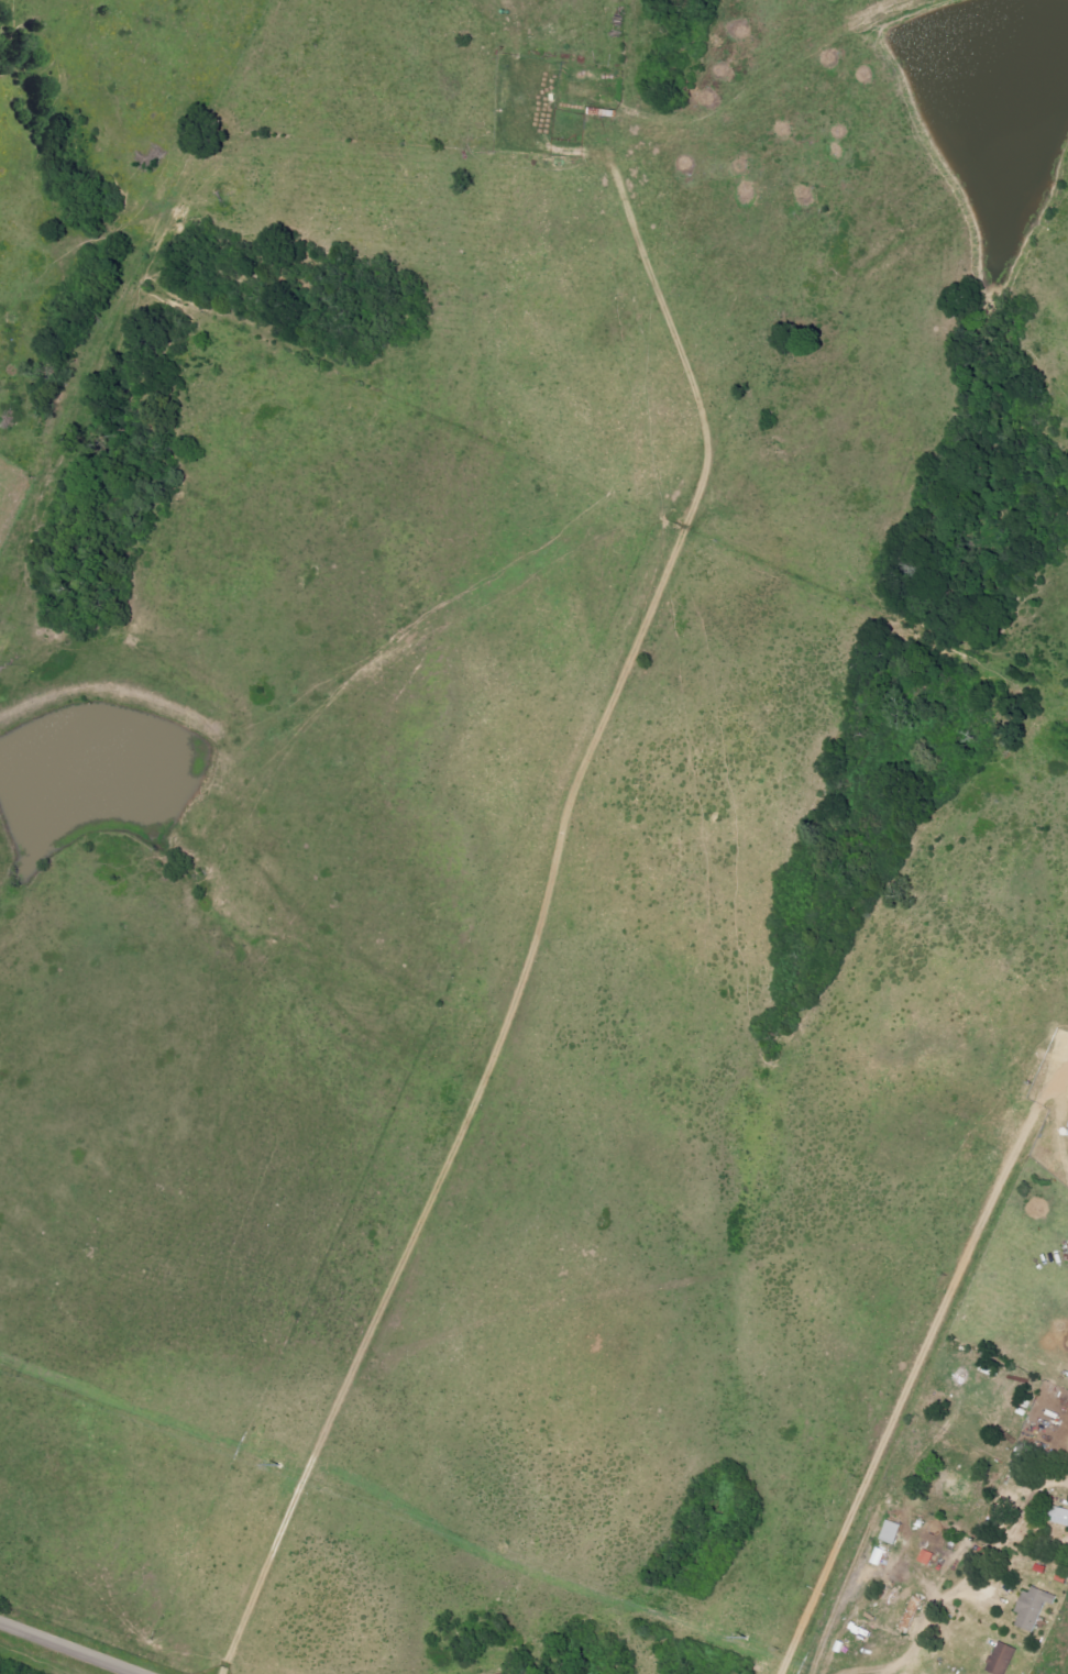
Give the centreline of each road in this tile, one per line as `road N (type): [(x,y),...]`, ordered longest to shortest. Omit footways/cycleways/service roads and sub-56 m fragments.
road 1 (residential): [(155,1673),(0,1618)]

